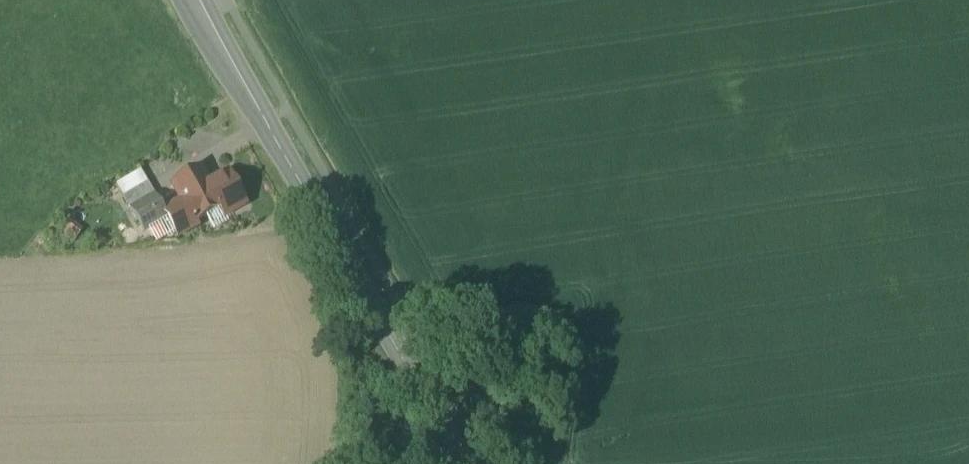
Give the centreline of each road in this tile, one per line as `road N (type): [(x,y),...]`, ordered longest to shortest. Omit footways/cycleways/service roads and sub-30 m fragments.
road 1 (tertiary): [(467,463),(192,0)]

